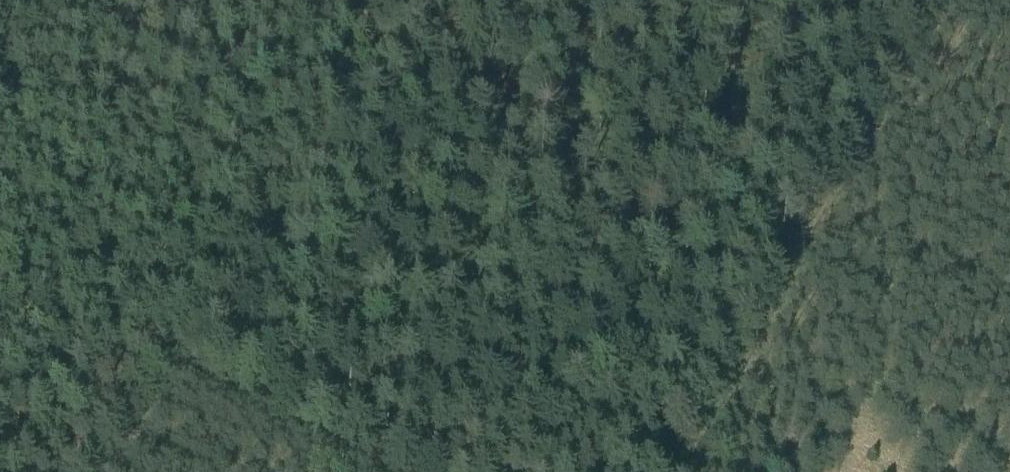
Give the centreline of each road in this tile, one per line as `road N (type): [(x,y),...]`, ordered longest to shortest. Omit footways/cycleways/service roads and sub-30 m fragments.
road 1 (track): [(102,471),(430,0)]

